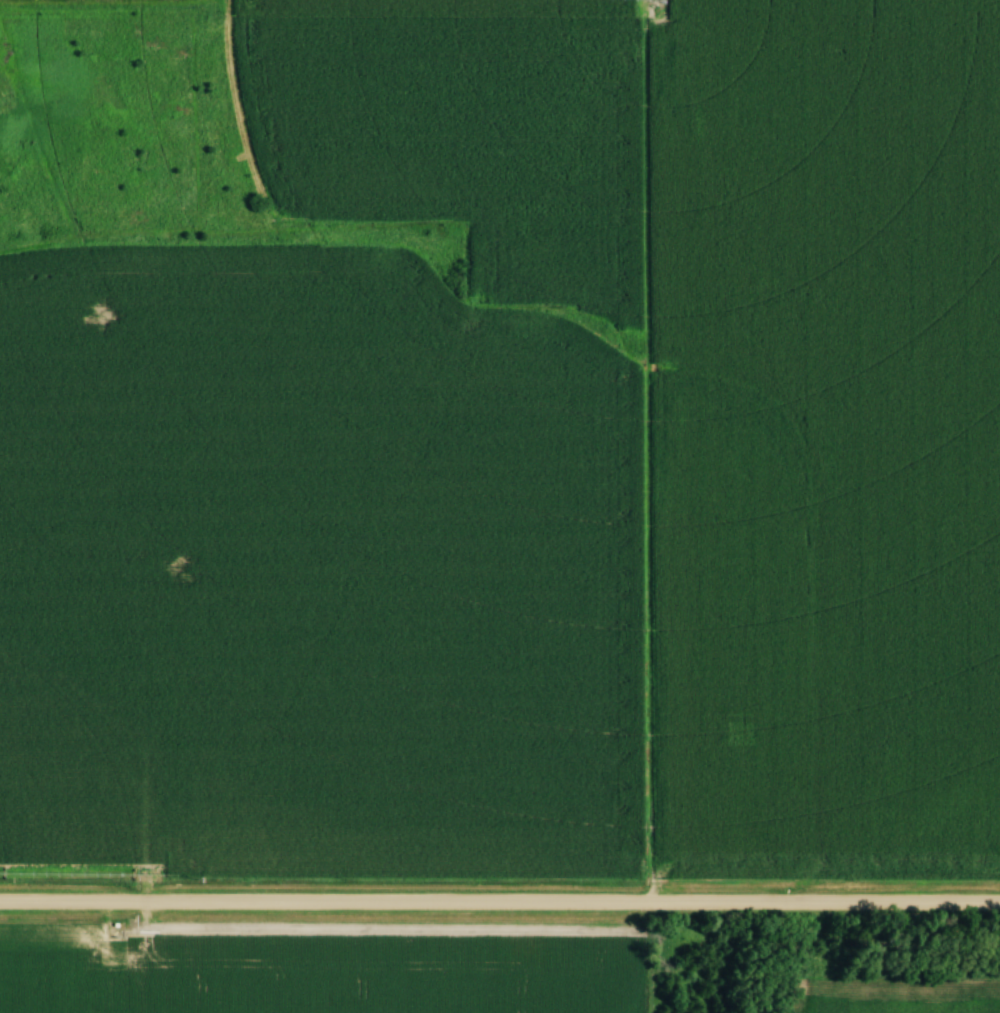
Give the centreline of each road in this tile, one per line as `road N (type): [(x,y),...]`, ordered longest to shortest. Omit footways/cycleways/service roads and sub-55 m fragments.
road 1 (residential): [(0,906),(999,908)]

